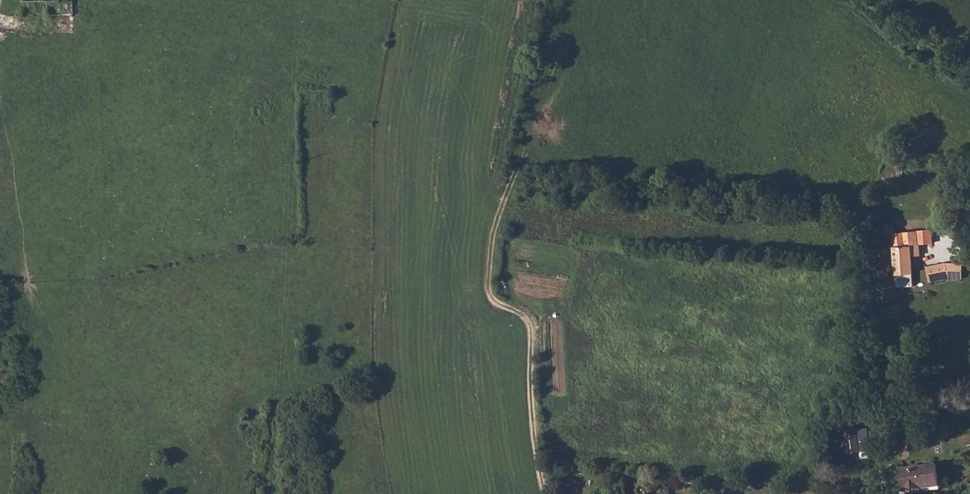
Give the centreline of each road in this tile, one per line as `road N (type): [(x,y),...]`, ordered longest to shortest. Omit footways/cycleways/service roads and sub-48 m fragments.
road 1 (track): [(969,83),(849,0)]

